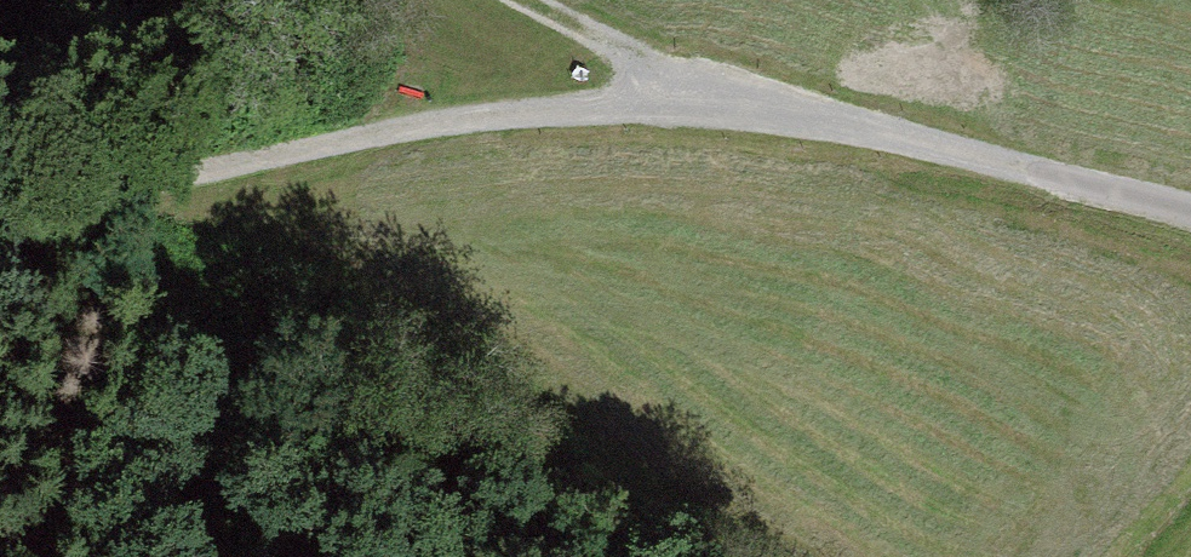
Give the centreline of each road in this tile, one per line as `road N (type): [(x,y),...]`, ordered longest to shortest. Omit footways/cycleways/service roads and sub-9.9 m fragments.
road 1 (track): [(523,0),(642,57),(696,94),(448,122),(0,209)]
road 2 (residential): [(1190,212),(696,94)]

